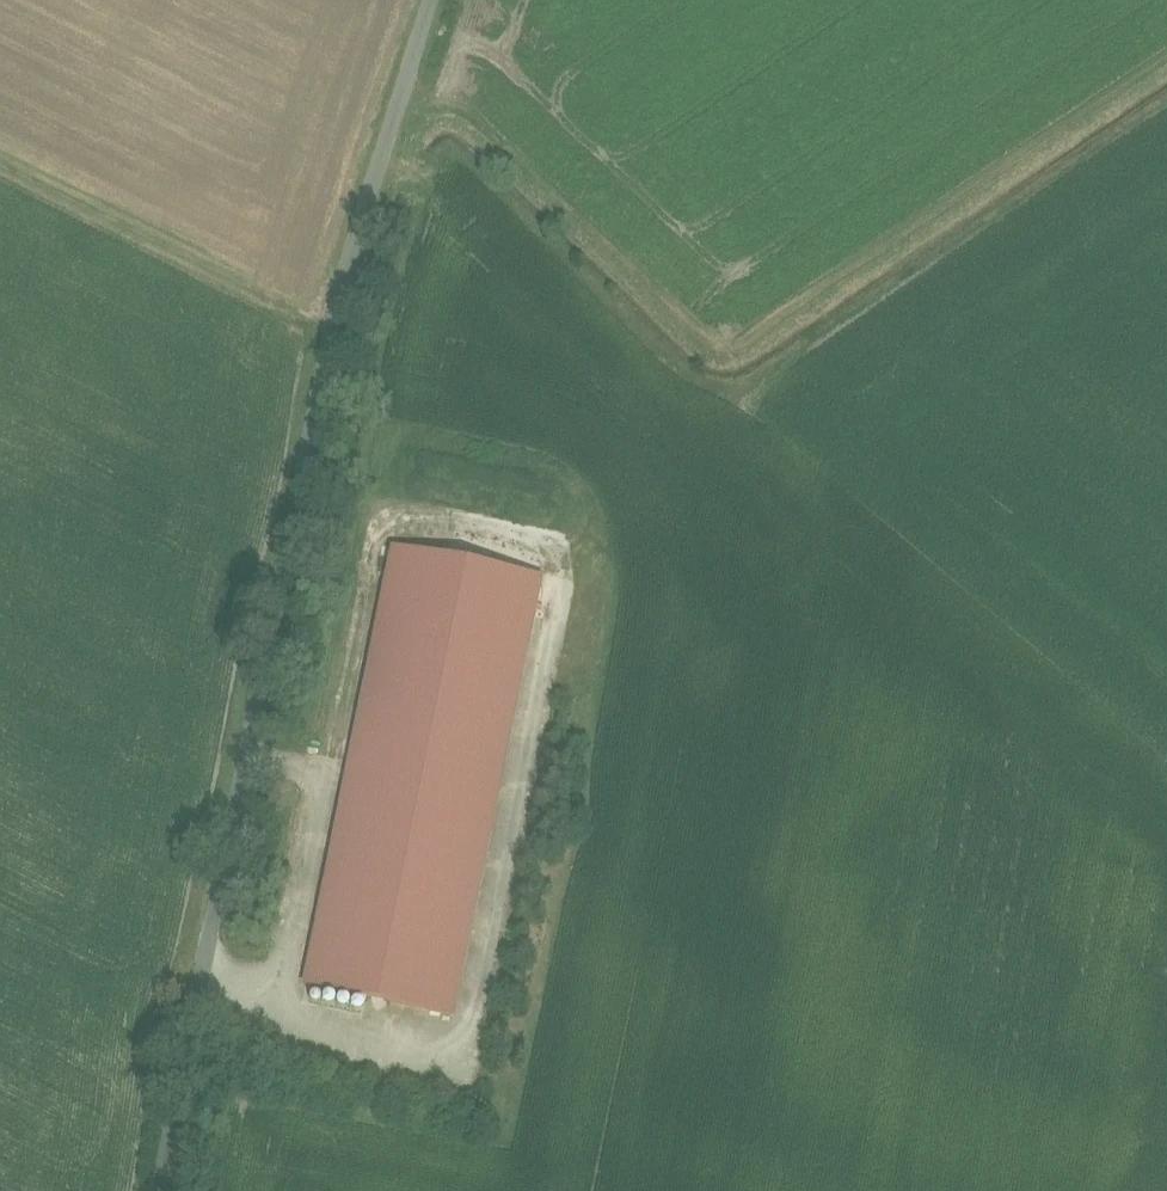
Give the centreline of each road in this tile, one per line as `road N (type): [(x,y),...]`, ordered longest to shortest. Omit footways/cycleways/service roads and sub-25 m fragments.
road 1 (residential): [(435,0),(311,437),(176,1190)]

